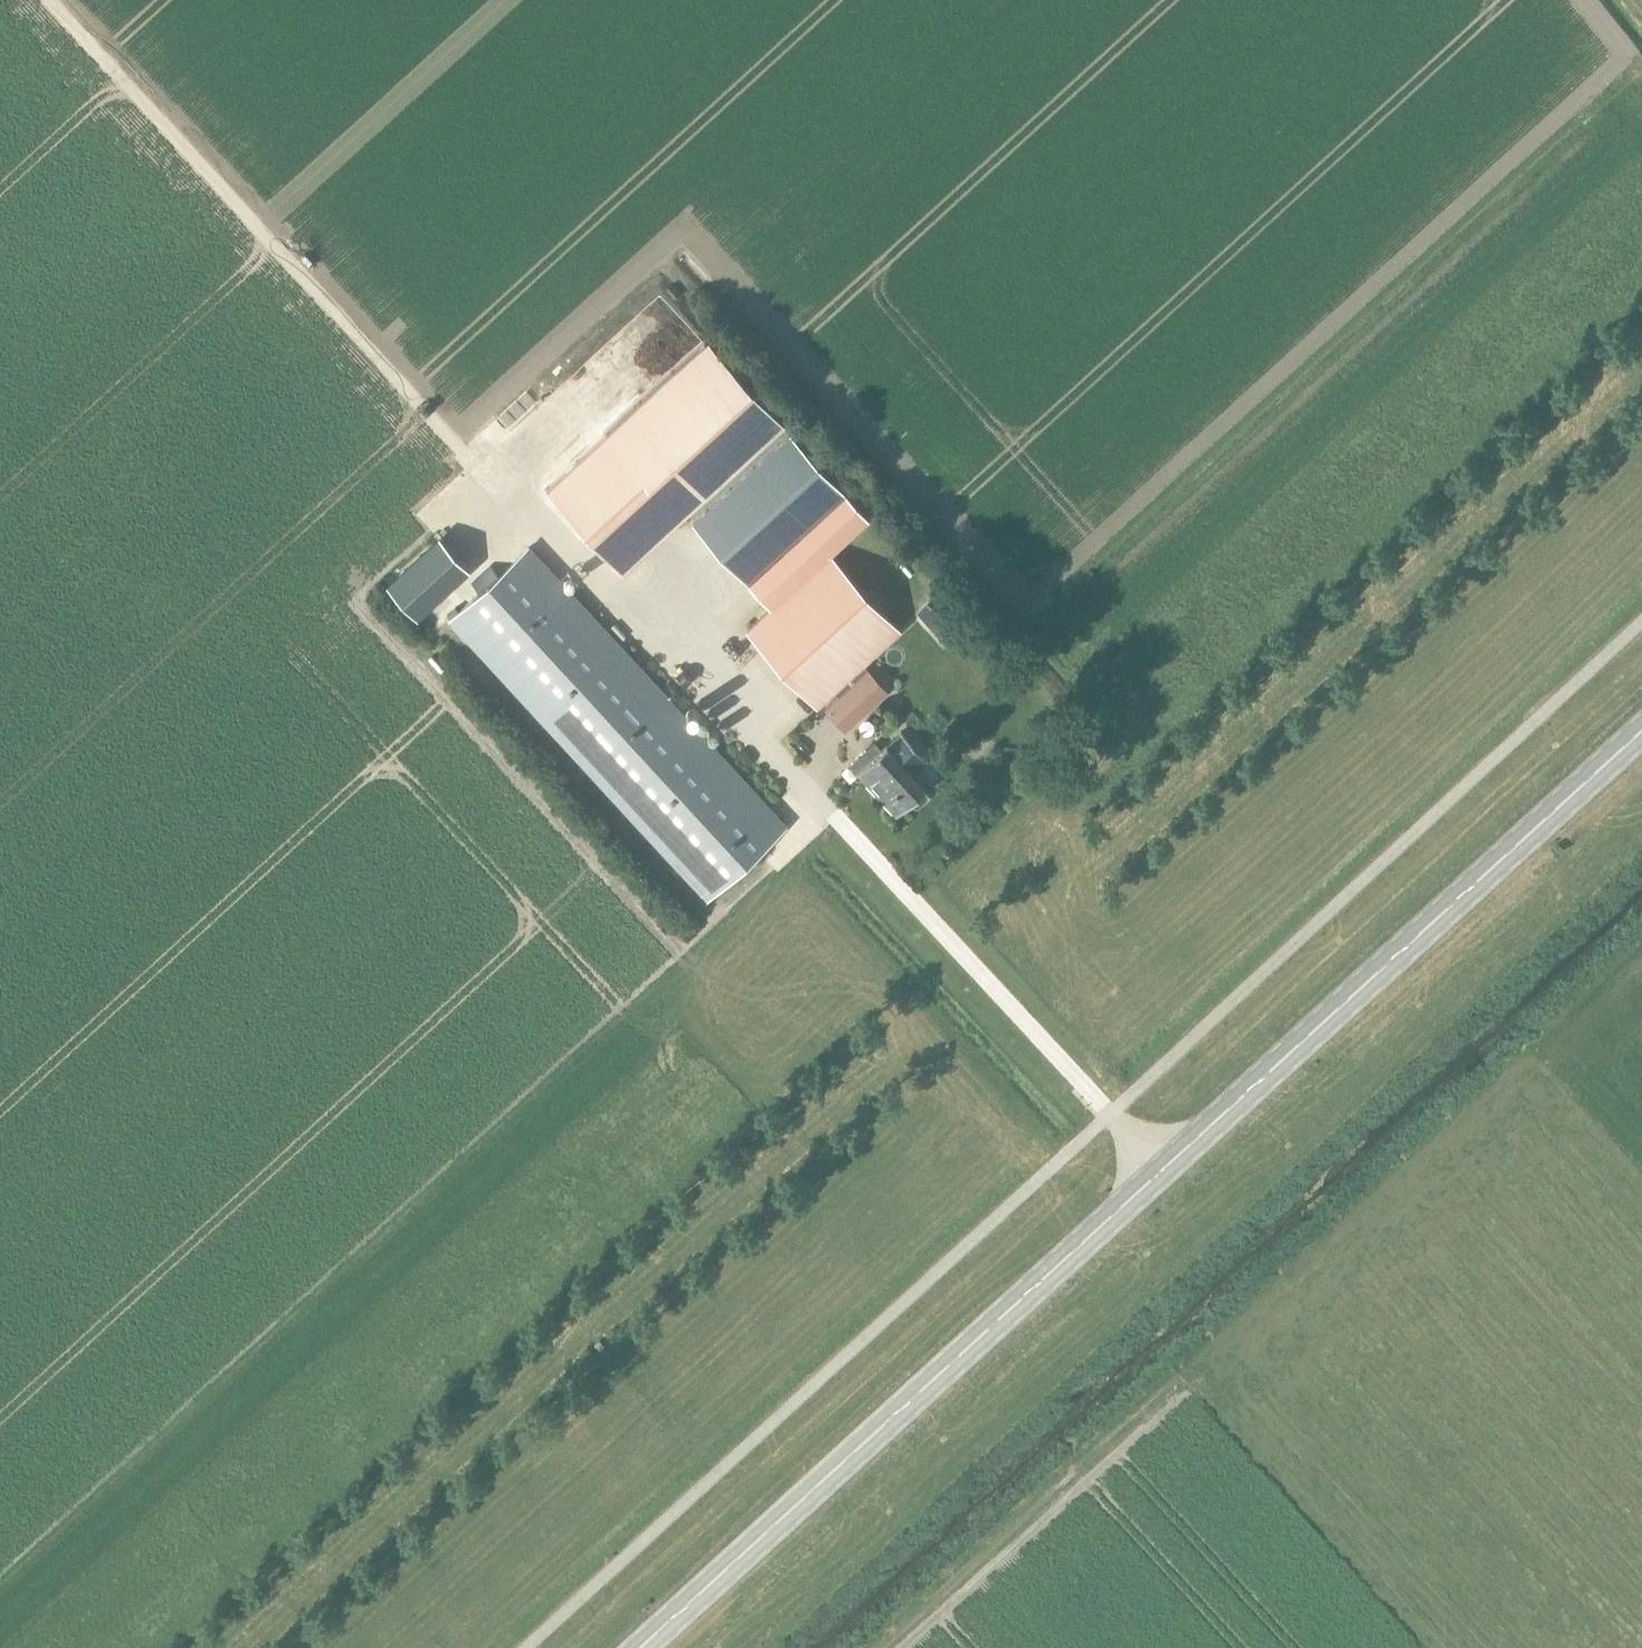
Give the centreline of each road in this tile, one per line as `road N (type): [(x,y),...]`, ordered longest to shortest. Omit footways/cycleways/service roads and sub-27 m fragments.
road 1 (secondary): [(642,1647),(1641,731)]

